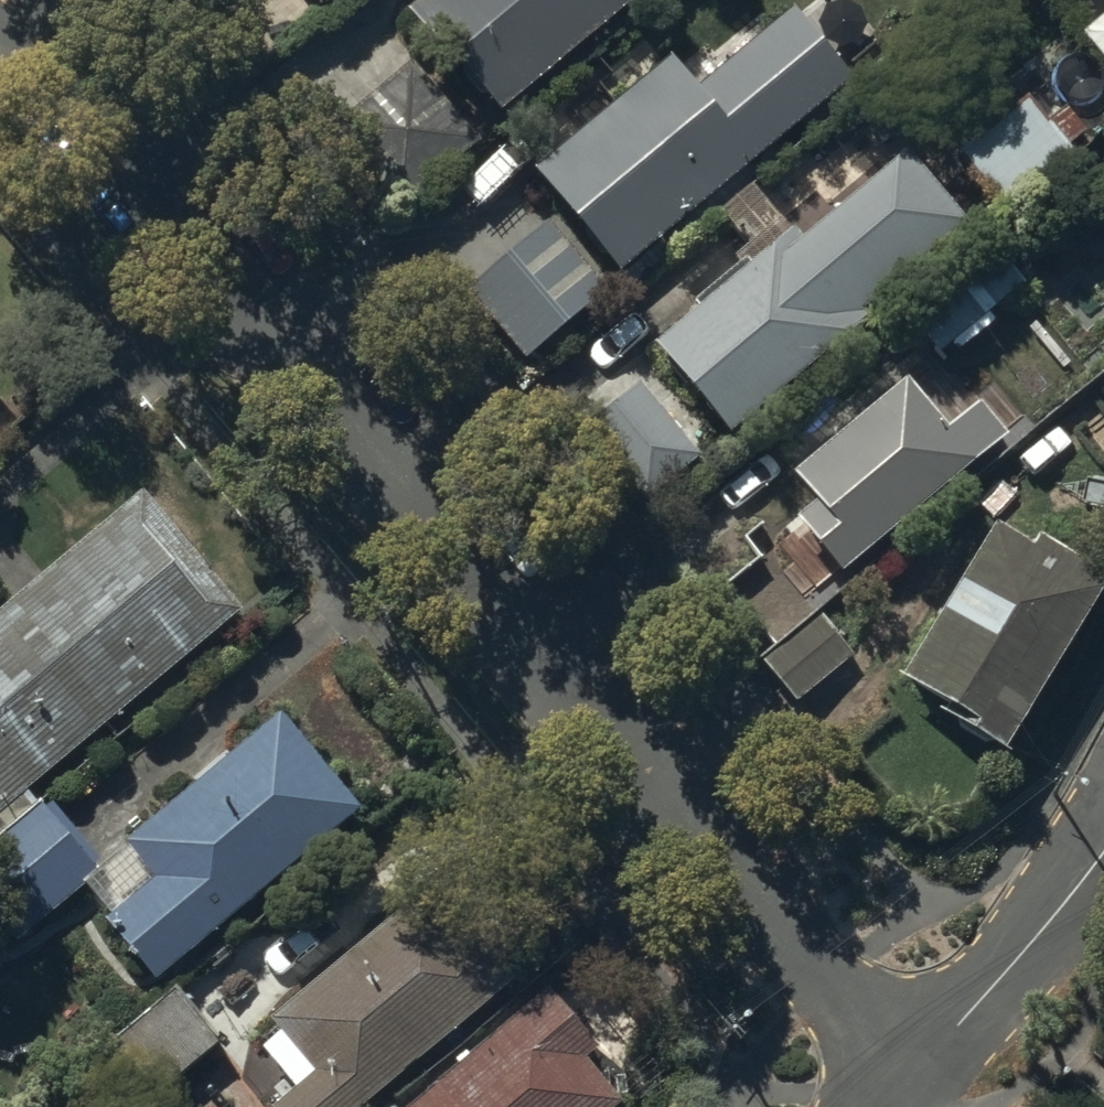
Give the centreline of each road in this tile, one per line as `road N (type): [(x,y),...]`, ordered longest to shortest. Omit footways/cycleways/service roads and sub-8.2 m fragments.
road 1 (unclassified): [(916,1073),(829,987),(18,23)]
road 2 (unclassified): [(1103,847),(1068,903),(916,1073)]

